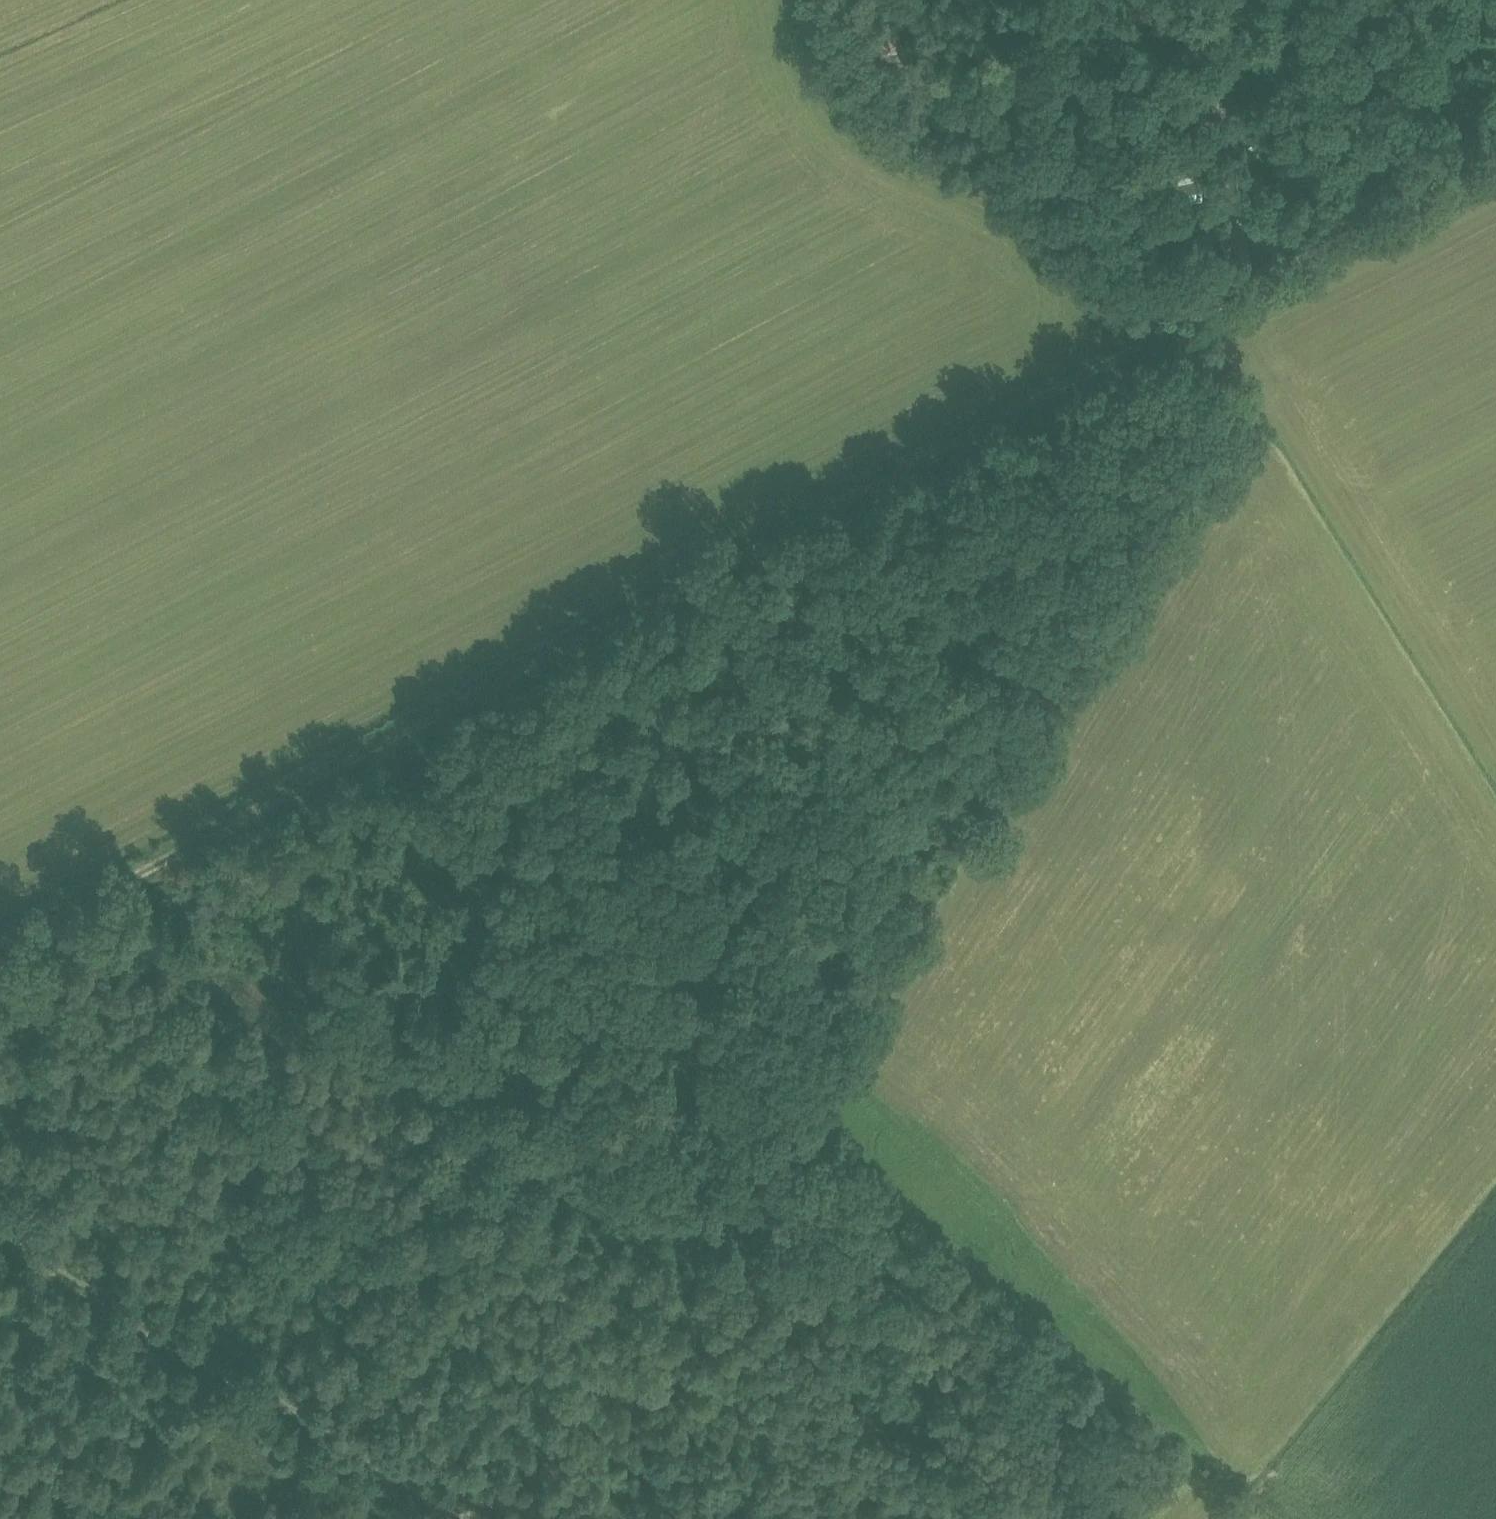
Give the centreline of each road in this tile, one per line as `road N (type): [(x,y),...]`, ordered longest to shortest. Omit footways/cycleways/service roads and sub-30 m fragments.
road 1 (track): [(0,942),(1495,169)]
road 2 (track): [(0,1239),(476,1518)]
road 3 (track): [(1165,0),(1213,77),(1230,204),(1215,315)]

